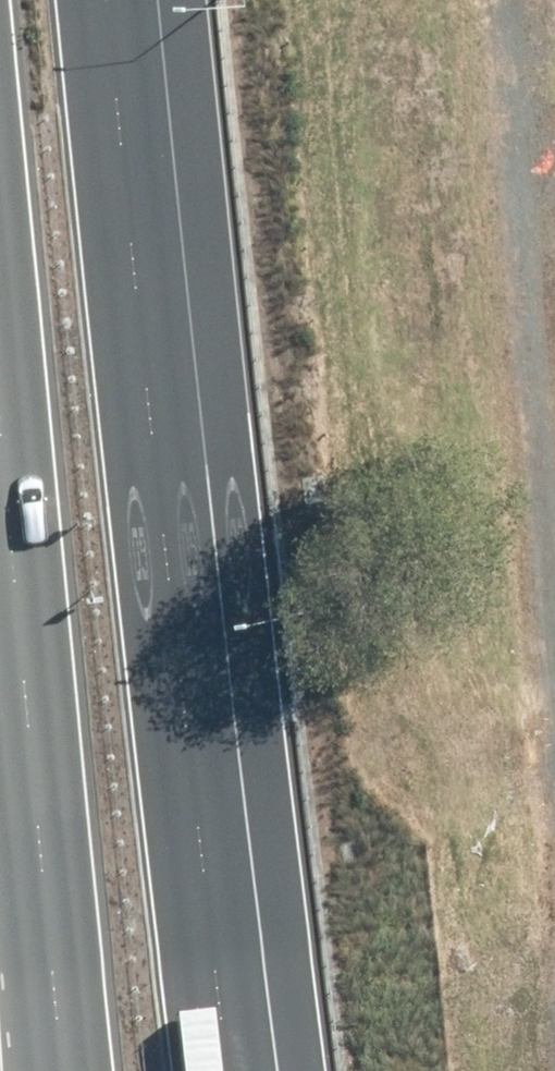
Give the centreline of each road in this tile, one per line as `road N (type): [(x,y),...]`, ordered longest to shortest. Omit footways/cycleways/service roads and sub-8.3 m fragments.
road 1 (motorway): [(137,0),(257,1070)]
road 2 (motorway): [(69,1070),(0,298)]
road 3 (track): [(513,0),(554,550)]

